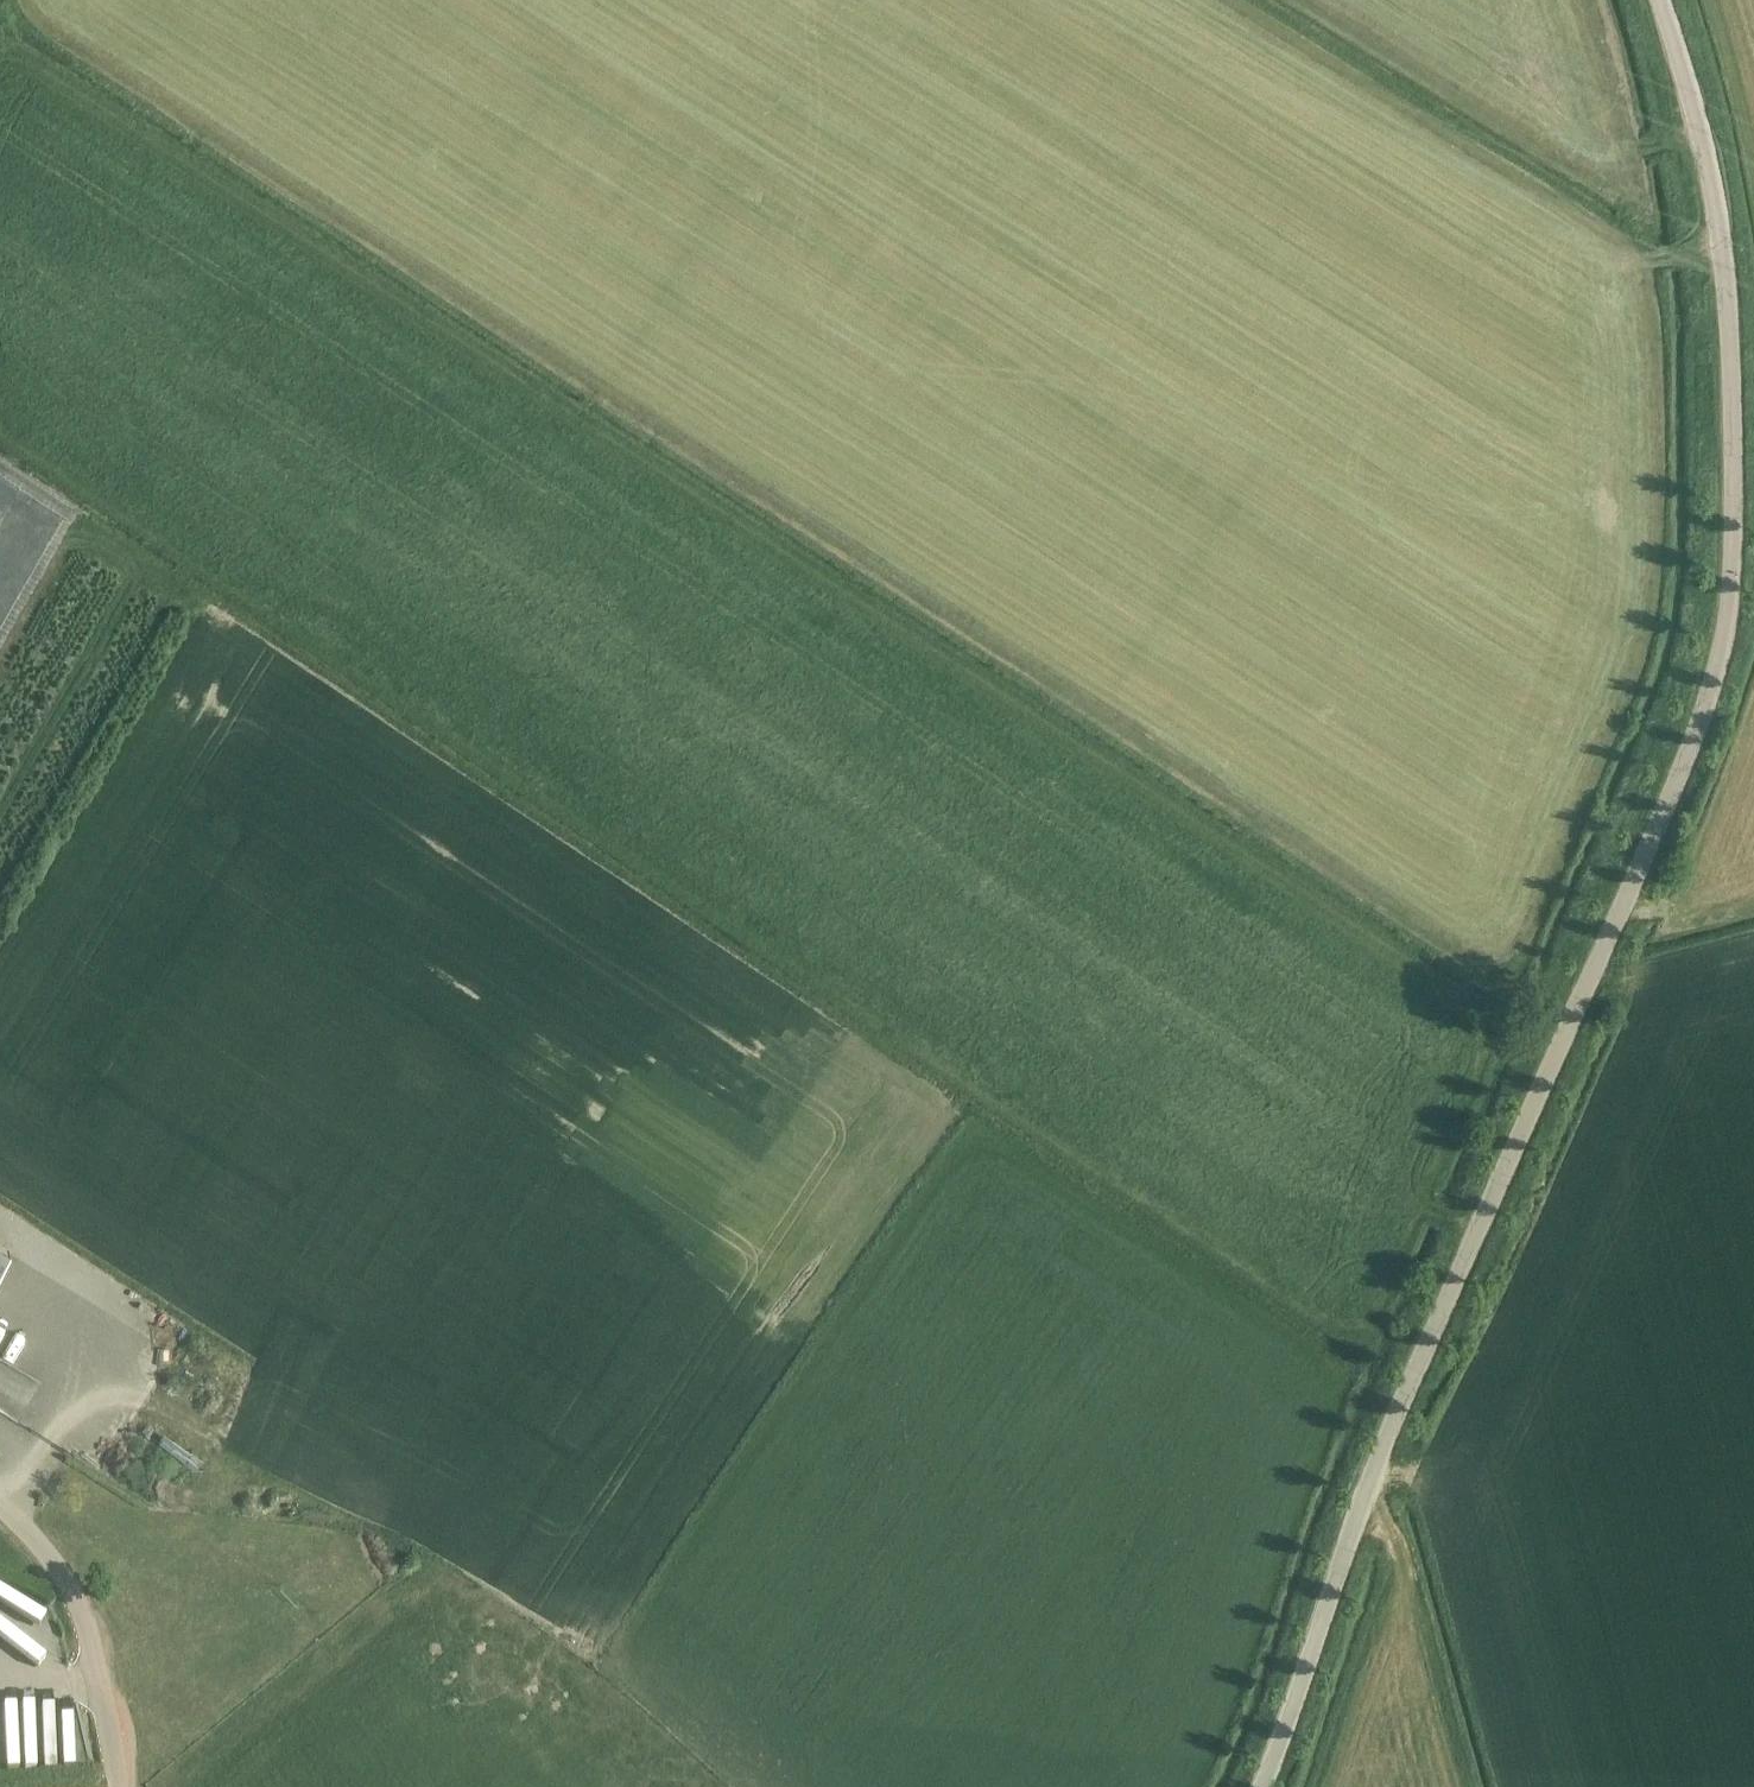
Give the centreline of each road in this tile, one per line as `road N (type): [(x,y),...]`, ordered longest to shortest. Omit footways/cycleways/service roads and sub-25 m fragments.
road 1 (unclassified): [(1262,1786),(1373,1471),(1715,703),(1751,544),(1753,444),(1723,180),(1666,0)]
road 2 (unclassified): [(119,1786),(88,1623),(65,1578),(0,1506)]

